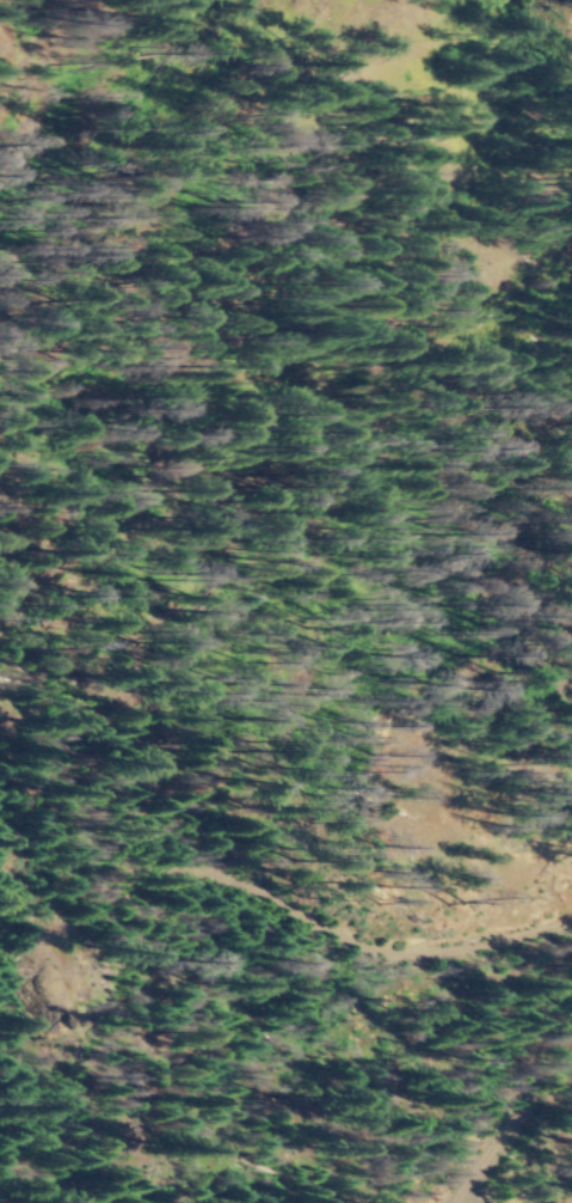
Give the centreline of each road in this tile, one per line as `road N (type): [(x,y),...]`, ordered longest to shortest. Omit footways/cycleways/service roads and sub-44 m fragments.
road 1 (track): [(571,923),(498,939),(358,939),(226,879),(185,871),(141,879),(51,930)]
road 2 (track): [(441,1202),(571,1040)]

